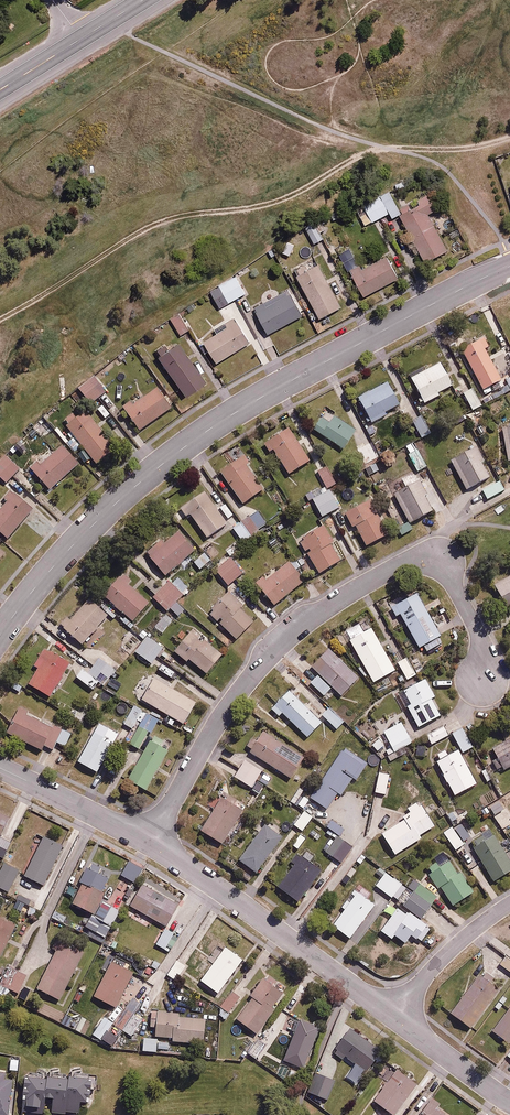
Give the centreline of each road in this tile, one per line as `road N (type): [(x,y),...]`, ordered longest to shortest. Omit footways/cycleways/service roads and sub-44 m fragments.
road 1 (residential): [(509,265),(209,430),(117,502),(0,636)]
road 2 (track): [(0,320),(144,226),(241,209),(396,148),(509,131)]
road 3 (residential): [(152,841),(210,732),(274,650),(323,609),(405,563),(428,559),(449,573),(482,644),(483,682)]
road 4 (residential): [(152,841),(396,1018)]
road 5 (trunk): [(0,90),(144,0)]
road 6 (residential): [(0,768),(152,841)]
road 7 (residential): [(396,1018),(433,968),(509,904)]
road 8 (residential): [(396,1018),(509,1101)]

